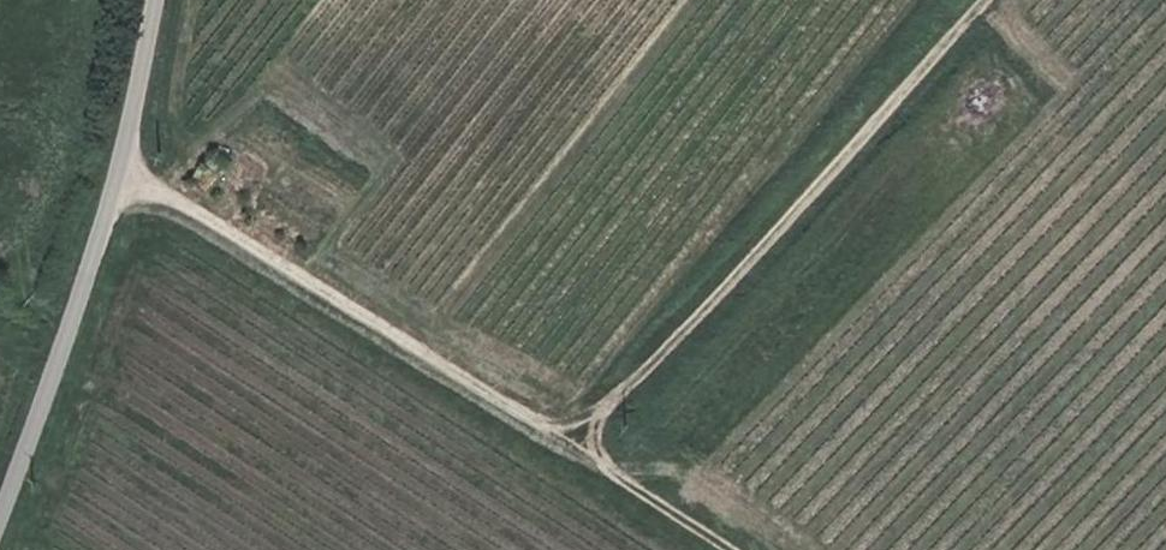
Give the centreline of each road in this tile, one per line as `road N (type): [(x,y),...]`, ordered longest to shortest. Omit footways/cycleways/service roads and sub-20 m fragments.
road 1 (track): [(744,549),(129,163)]
road 2 (track): [(991,0),(612,412),(598,456)]
road 3 (unclassified): [(0,535),(129,163),(164,0)]

